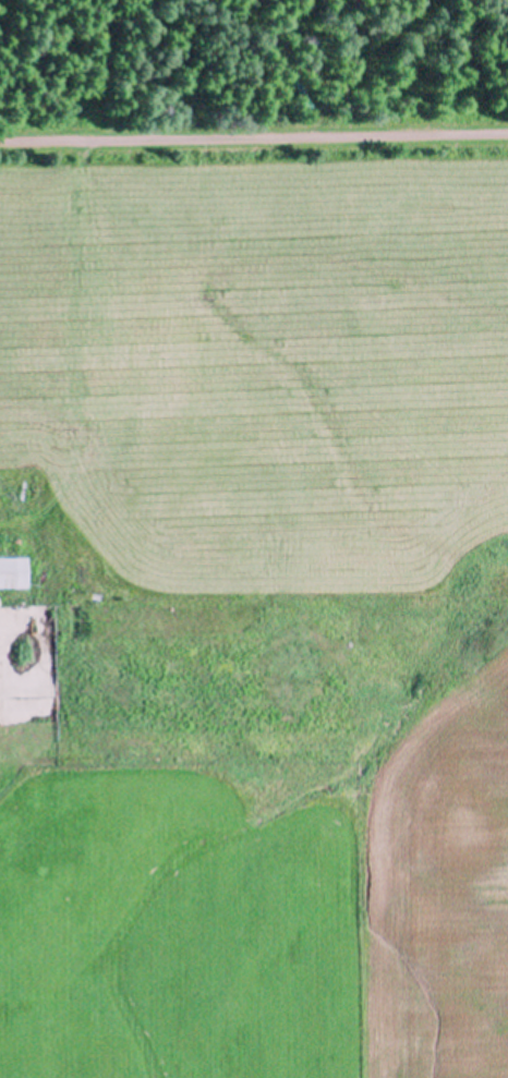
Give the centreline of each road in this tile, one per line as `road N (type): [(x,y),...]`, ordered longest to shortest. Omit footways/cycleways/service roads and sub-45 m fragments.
road 1 (residential): [(507,138),(0,145)]

